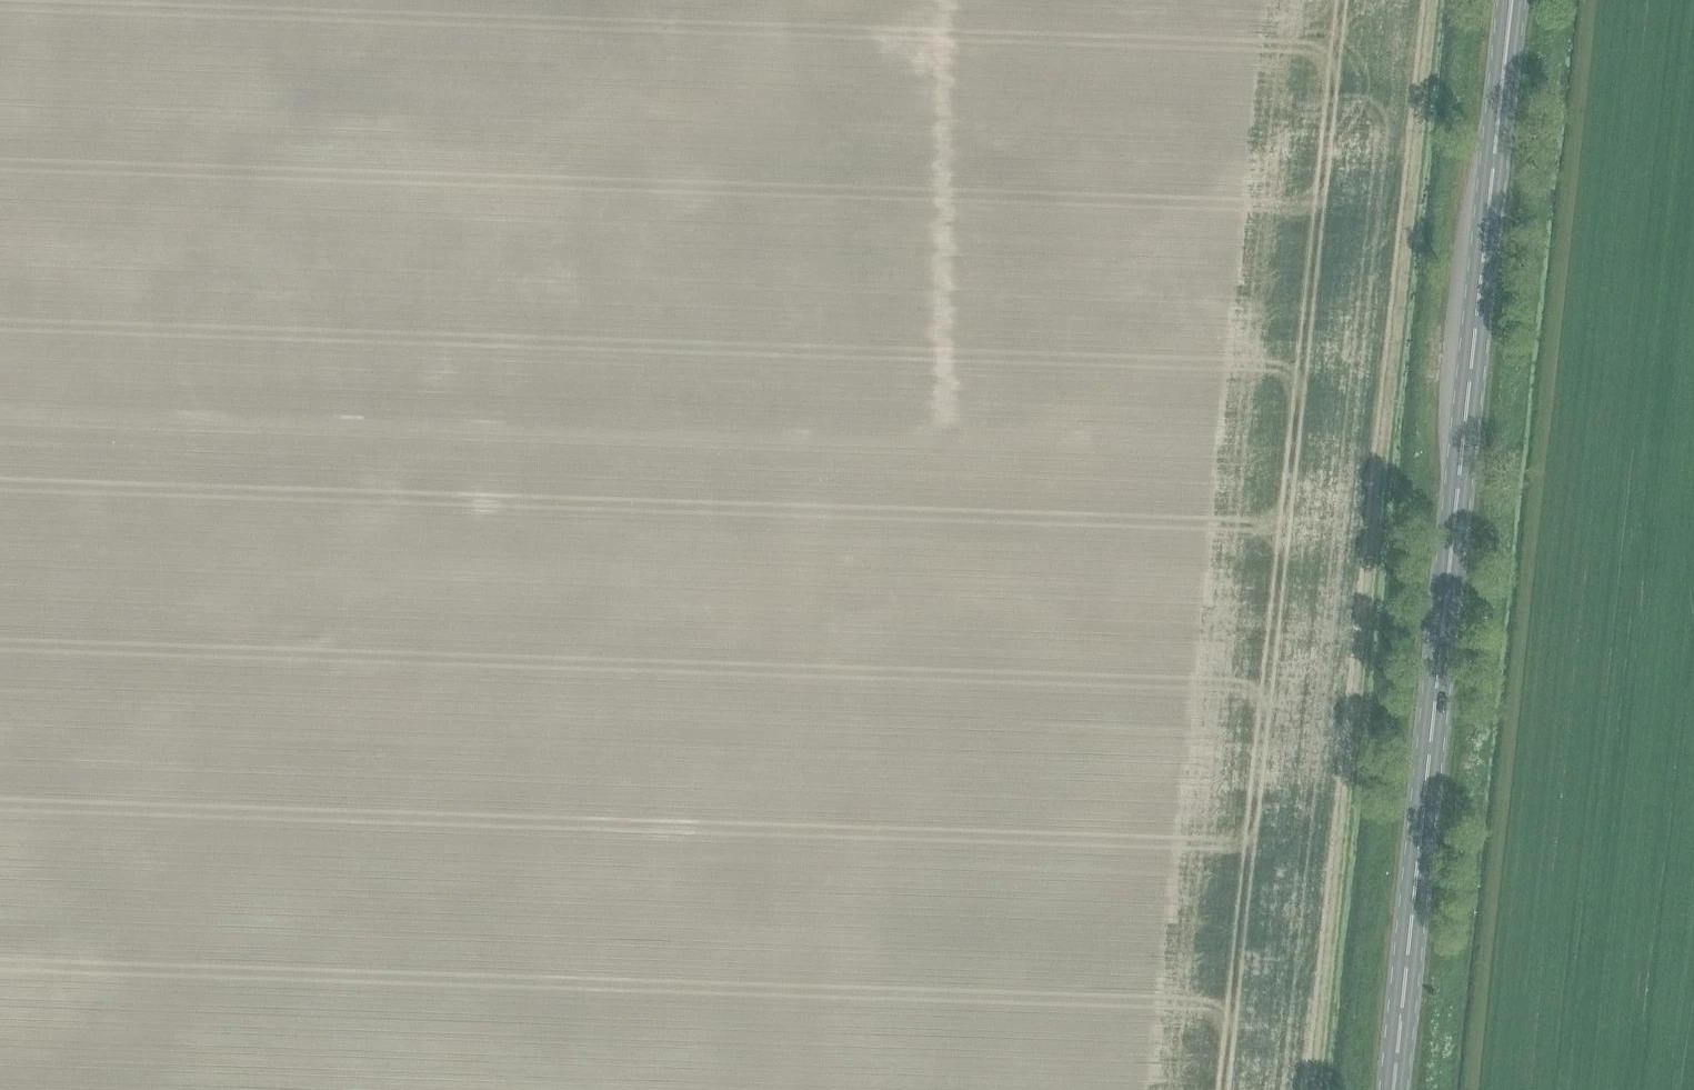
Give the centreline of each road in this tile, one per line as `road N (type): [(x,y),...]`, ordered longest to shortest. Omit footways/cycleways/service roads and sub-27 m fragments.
road 1 (primary): [(1393,1089),(1512,0)]

